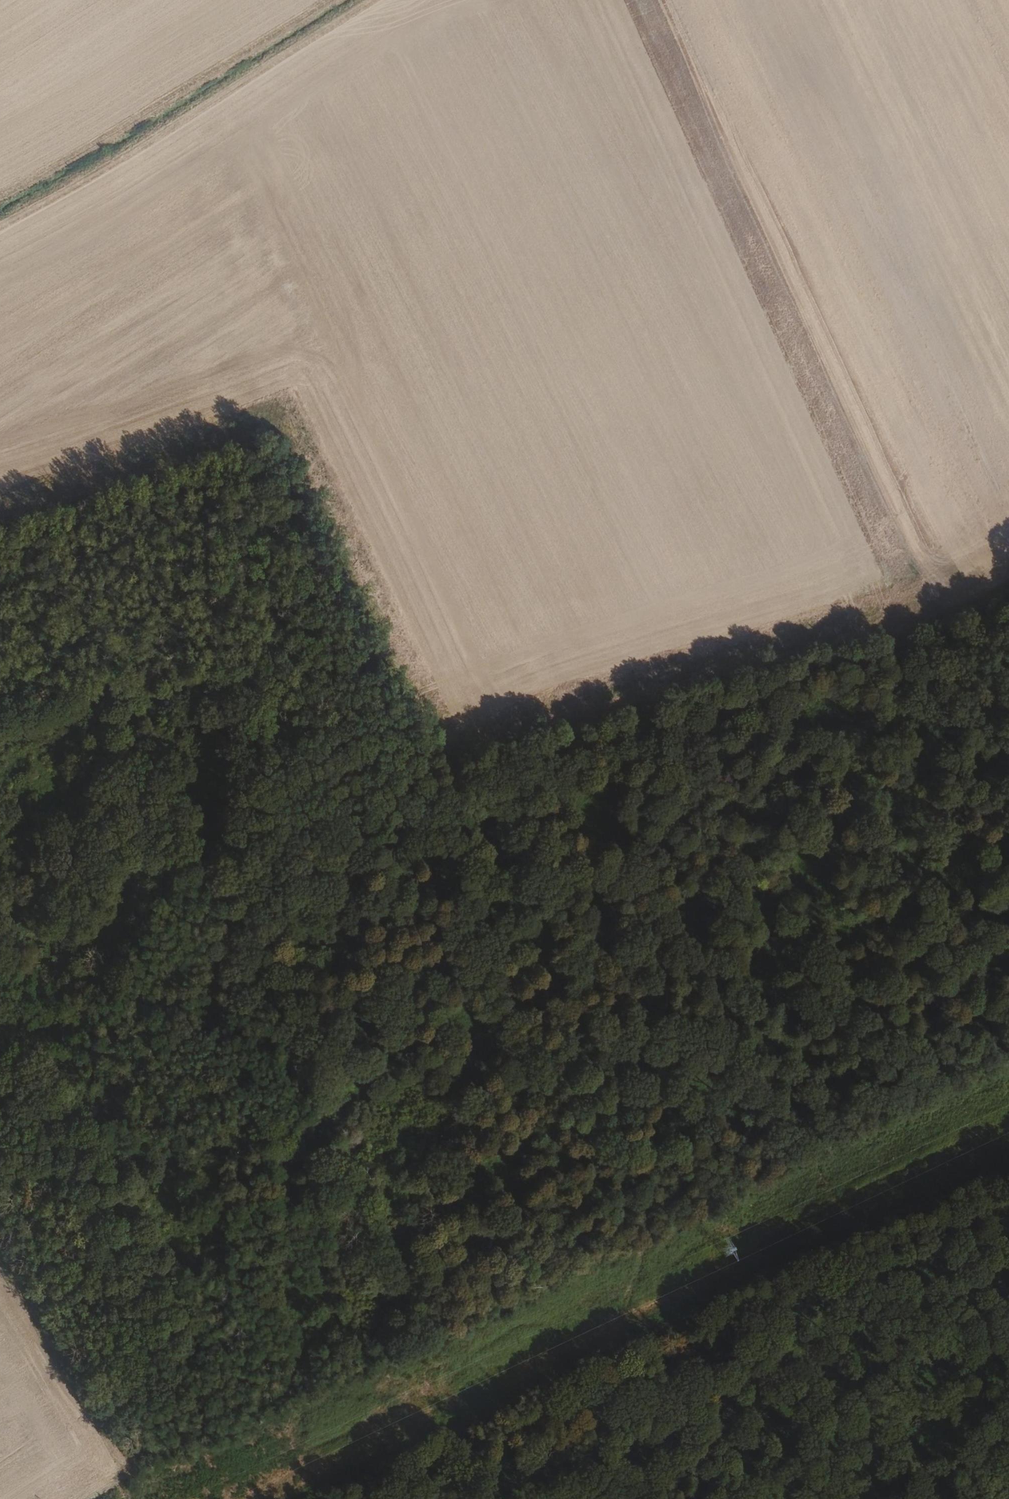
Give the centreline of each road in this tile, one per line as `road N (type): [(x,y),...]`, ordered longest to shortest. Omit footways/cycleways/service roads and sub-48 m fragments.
road 1 (track): [(1008,1122),(778,1230),(551,1354),(242,1498)]
road 2 (track): [(126,1498),(105,1444),(0,1269)]
road 3 (track): [(115,1472),(138,1449),(139,1411),(258,1263)]

